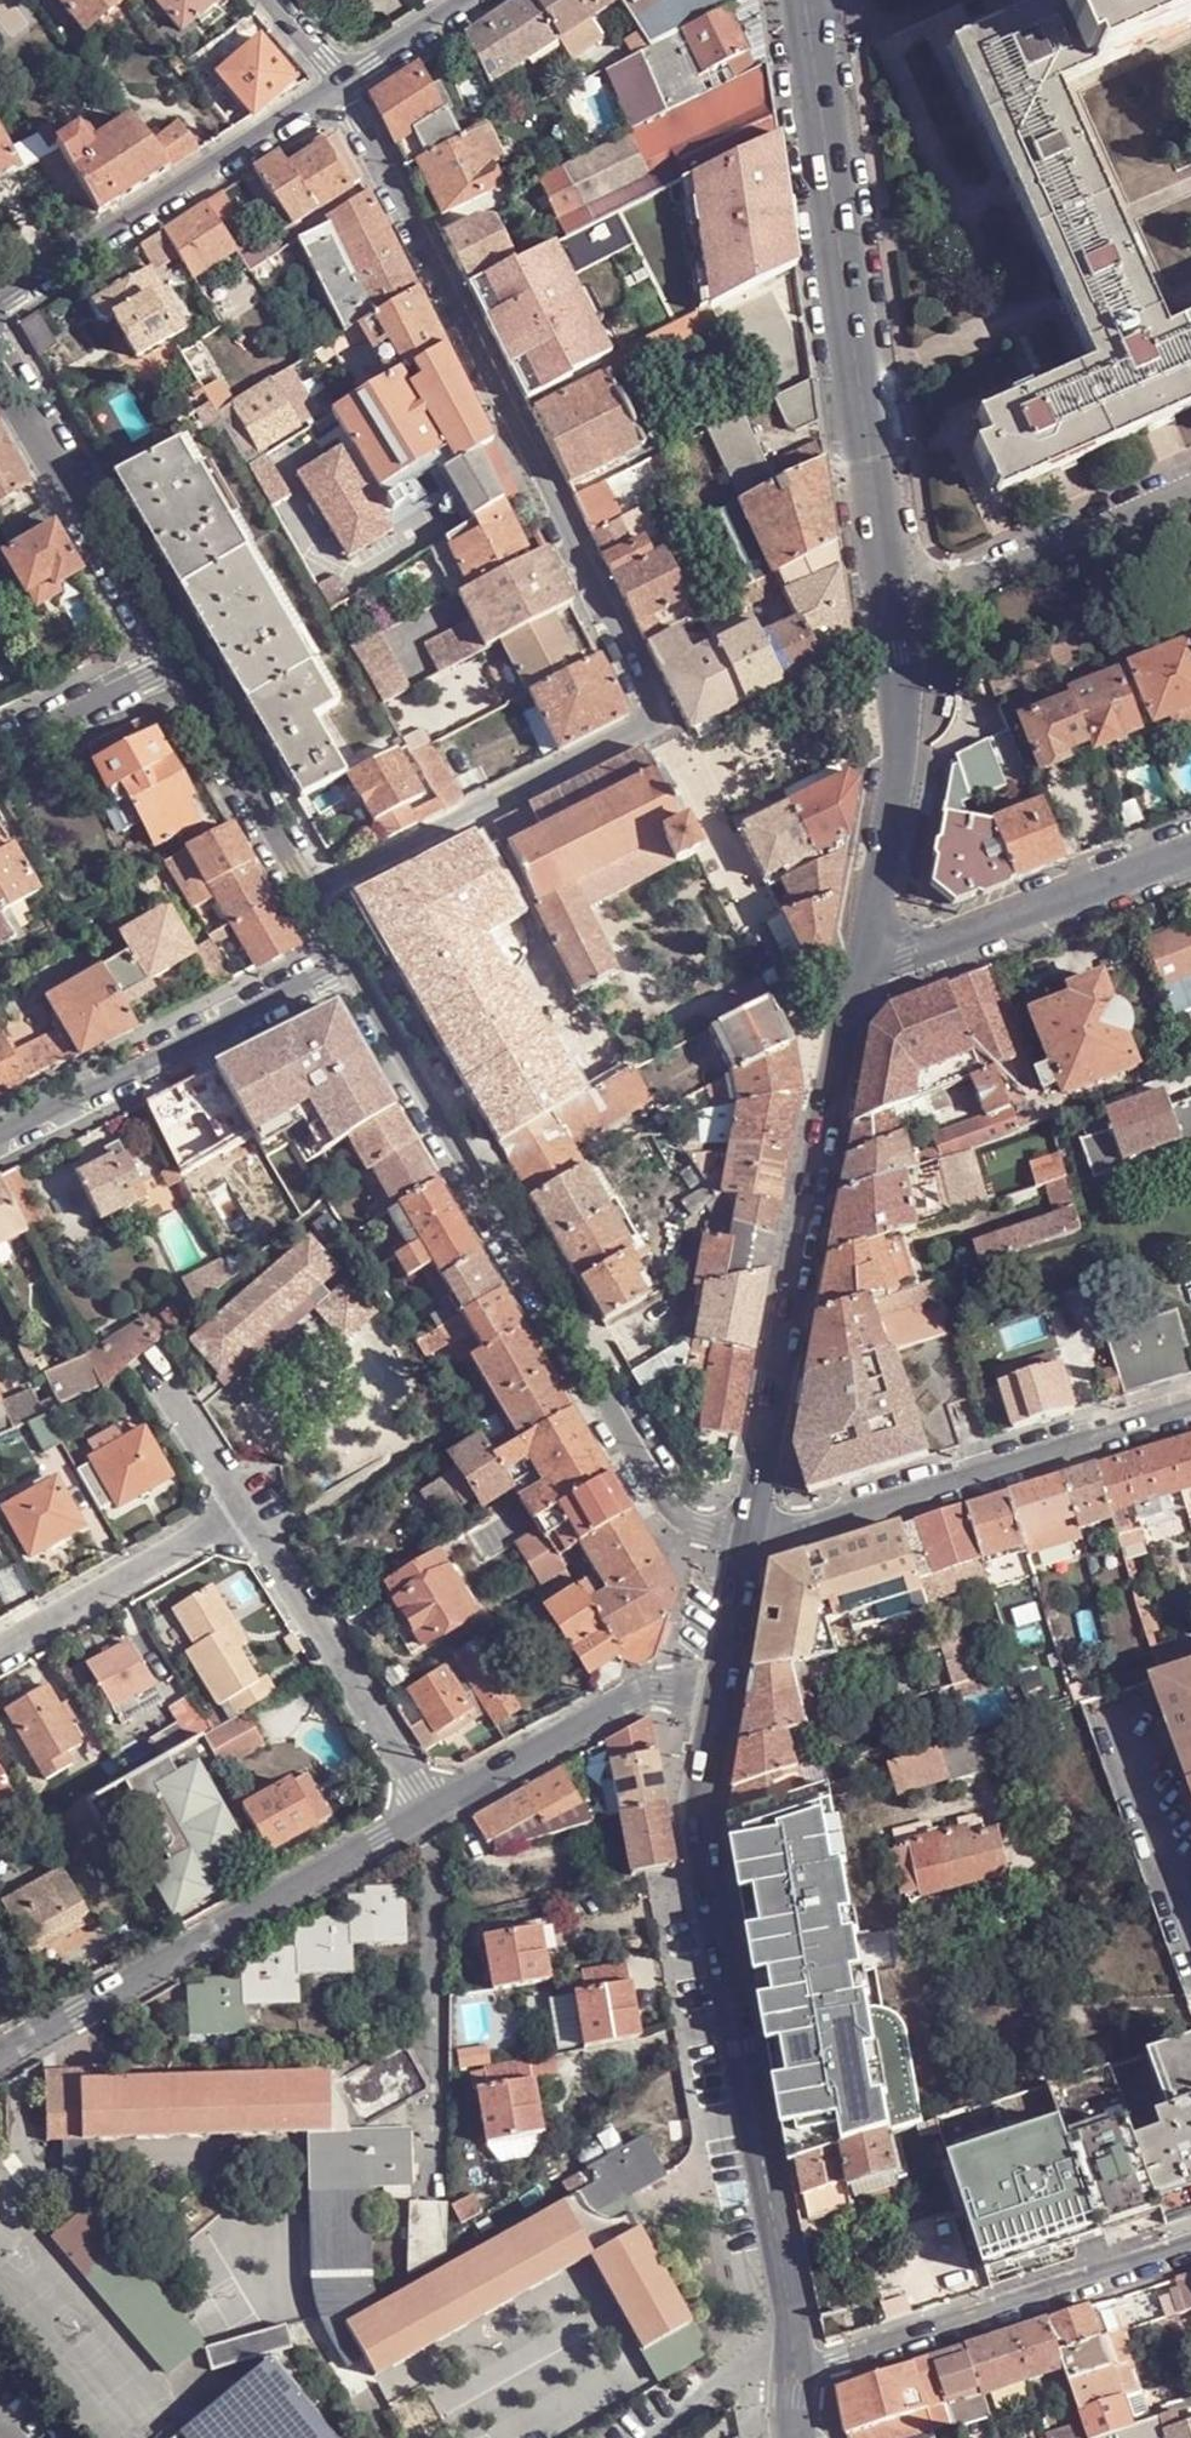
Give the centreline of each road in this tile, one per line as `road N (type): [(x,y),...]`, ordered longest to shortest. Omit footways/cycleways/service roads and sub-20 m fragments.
road 1 (residential): [(326,890),(659,715),(341,84)]
road 2 (residential): [(365,953),(652,1481),(701,1527),(749,1538)]
road 3 (tertiary): [(793,2361),(744,2046),(702,1848),(701,1794),(721,1692)]
road 4 (tertiary): [(894,620),(802,0)]
road 5 (tertiary): [(749,1538),(835,1061),(863,954)]
road 6 (residential): [(0,2053),(439,1809)]
road 7 (residential): [(749,1538),(806,1533),(1190,1409)]
road 8 (residential): [(793,2361),(834,2358),(1190,2244)]
road 9 (residential): [(341,84),(0,315)]
road 10 (residential): [(365,953),(0,1138)]
road 11 (residential): [(439,1809),(247,1511)]
road 12 (residential): [(0,363),(177,659)]
road 13 (tertiary): [(1190,855),(904,957),(863,954)]
road 14 (tertiary): [(863,954),(897,773),(894,620)]
road 15 (residential): [(894,620),(1190,488)]
road 16 (residential): [(439,1809),(629,1697),(662,1688),(721,1692)]
road 17 (residential): [(0,1650),(247,1511)]
road 18 (residential): [(177,659),(326,890)]
road 19 (residential): [(0,748),(177,659)]
road 20 (residential): [(247,1511),(147,1354)]
road 21 (unclassified): [(1190,1903),(1133,1730)]
road 22 (tertiary): [(721,1692),(749,1538)]
road 23 (residential): [(466,0),(341,84)]

